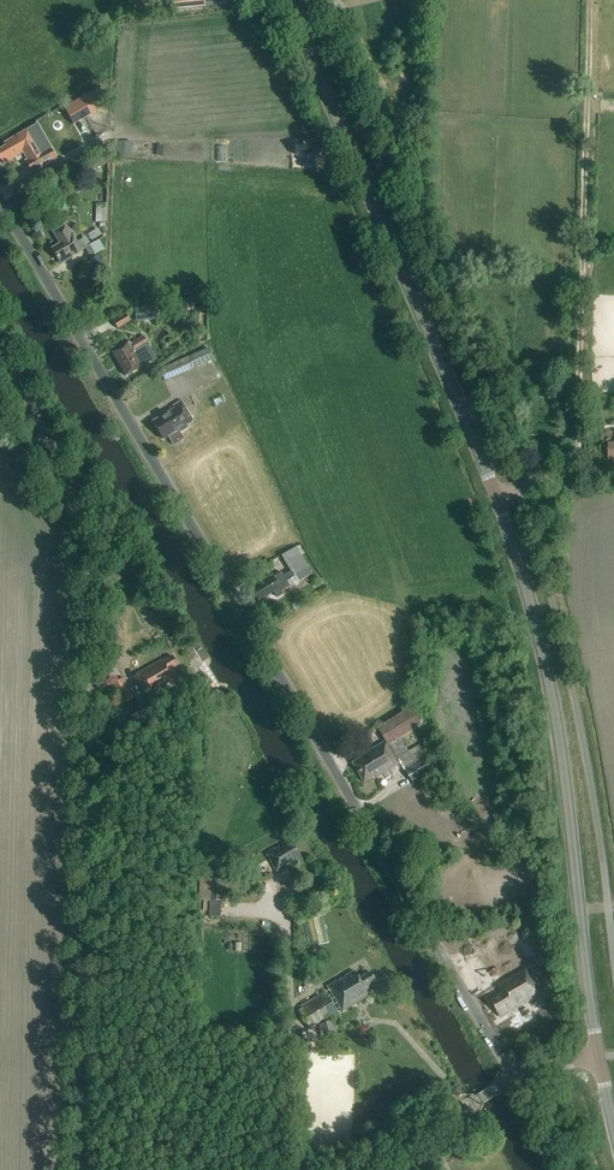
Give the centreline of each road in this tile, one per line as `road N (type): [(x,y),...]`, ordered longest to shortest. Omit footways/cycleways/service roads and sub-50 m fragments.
road 1 (tertiary): [(598,1058),(550,691),(510,543),(430,333),(283,0)]
road 2 (unclassified): [(516,1078),(0,201)]
road 3 (unclassified): [(74,1169),(72,535),(54,458),(0,364)]
road 4 (track): [(524,485),(559,466),(574,437),(590,0)]
road 5 (tertiary): [(359,1169),(516,1078)]

